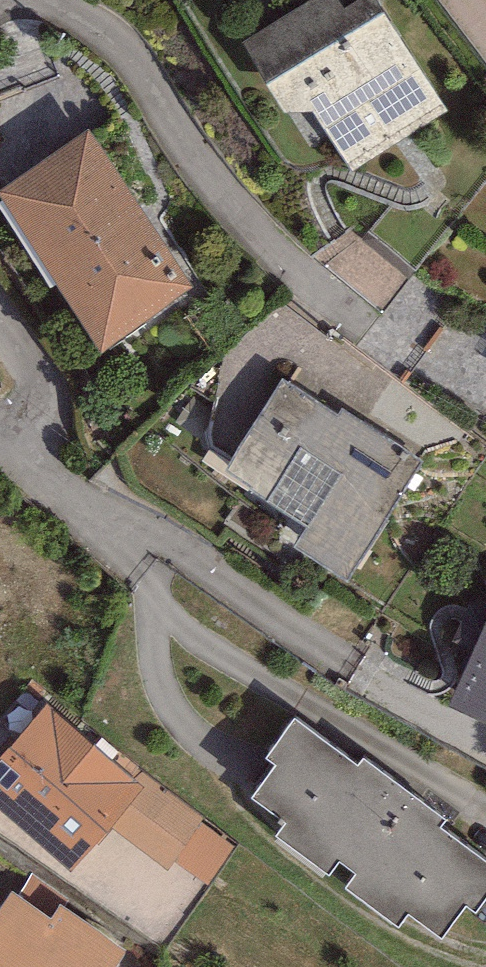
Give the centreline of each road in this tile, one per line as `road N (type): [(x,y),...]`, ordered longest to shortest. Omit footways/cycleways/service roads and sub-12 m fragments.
road 1 (residential): [(25,464),(485,756)]
road 2 (residential): [(59,0),(108,40),(207,190),(301,295)]
road 3 (residential): [(25,464),(47,385),(0,323)]

